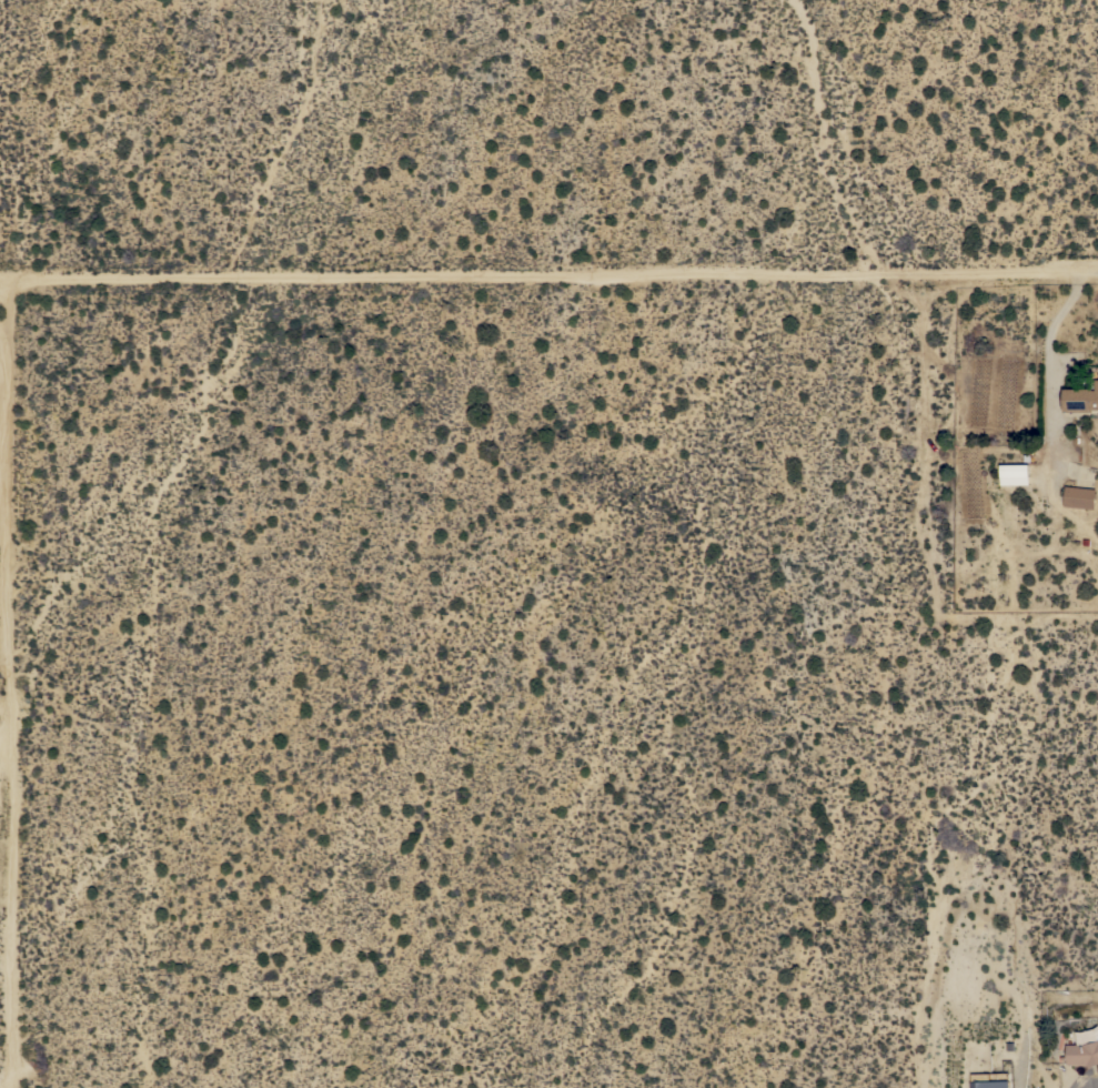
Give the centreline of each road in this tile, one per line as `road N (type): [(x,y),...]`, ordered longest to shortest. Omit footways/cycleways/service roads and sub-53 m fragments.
road 1 (residential): [(0,280),(1097,273)]
road 2 (residential): [(4,280),(12,1077)]

